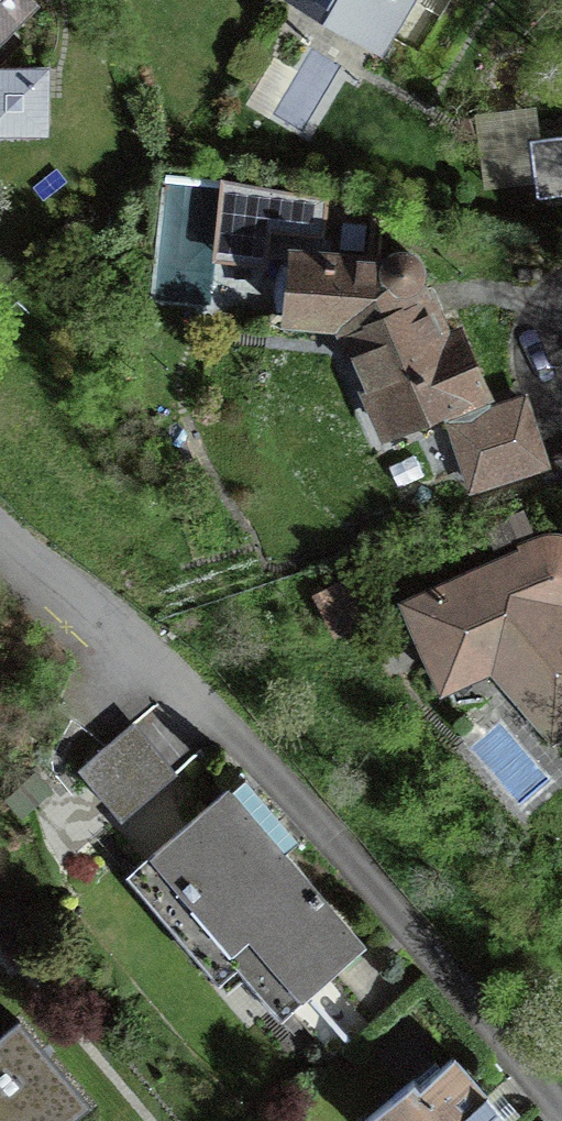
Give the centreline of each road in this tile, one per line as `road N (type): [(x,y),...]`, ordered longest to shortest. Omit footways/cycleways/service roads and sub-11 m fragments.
road 1 (residential): [(561,1117),(212,715),(0,526)]

